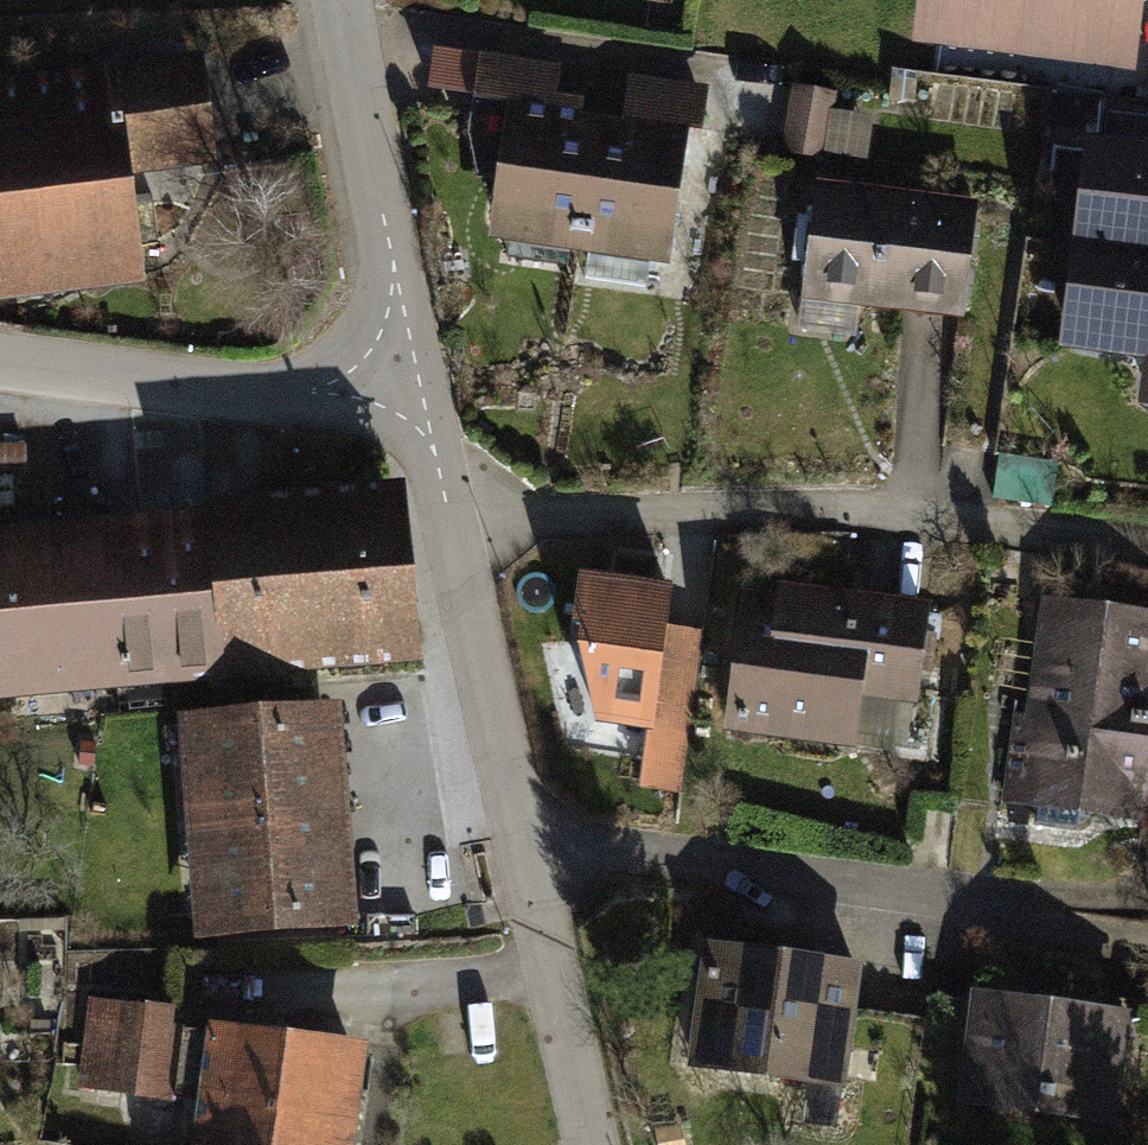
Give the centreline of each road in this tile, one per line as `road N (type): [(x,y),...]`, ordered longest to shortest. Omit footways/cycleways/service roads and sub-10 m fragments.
road 1 (residential): [(419,396),(461,631),(591,1144)]
road 2 (residential): [(0,350),(419,396)]
road 3 (residential): [(348,0),(419,396)]

